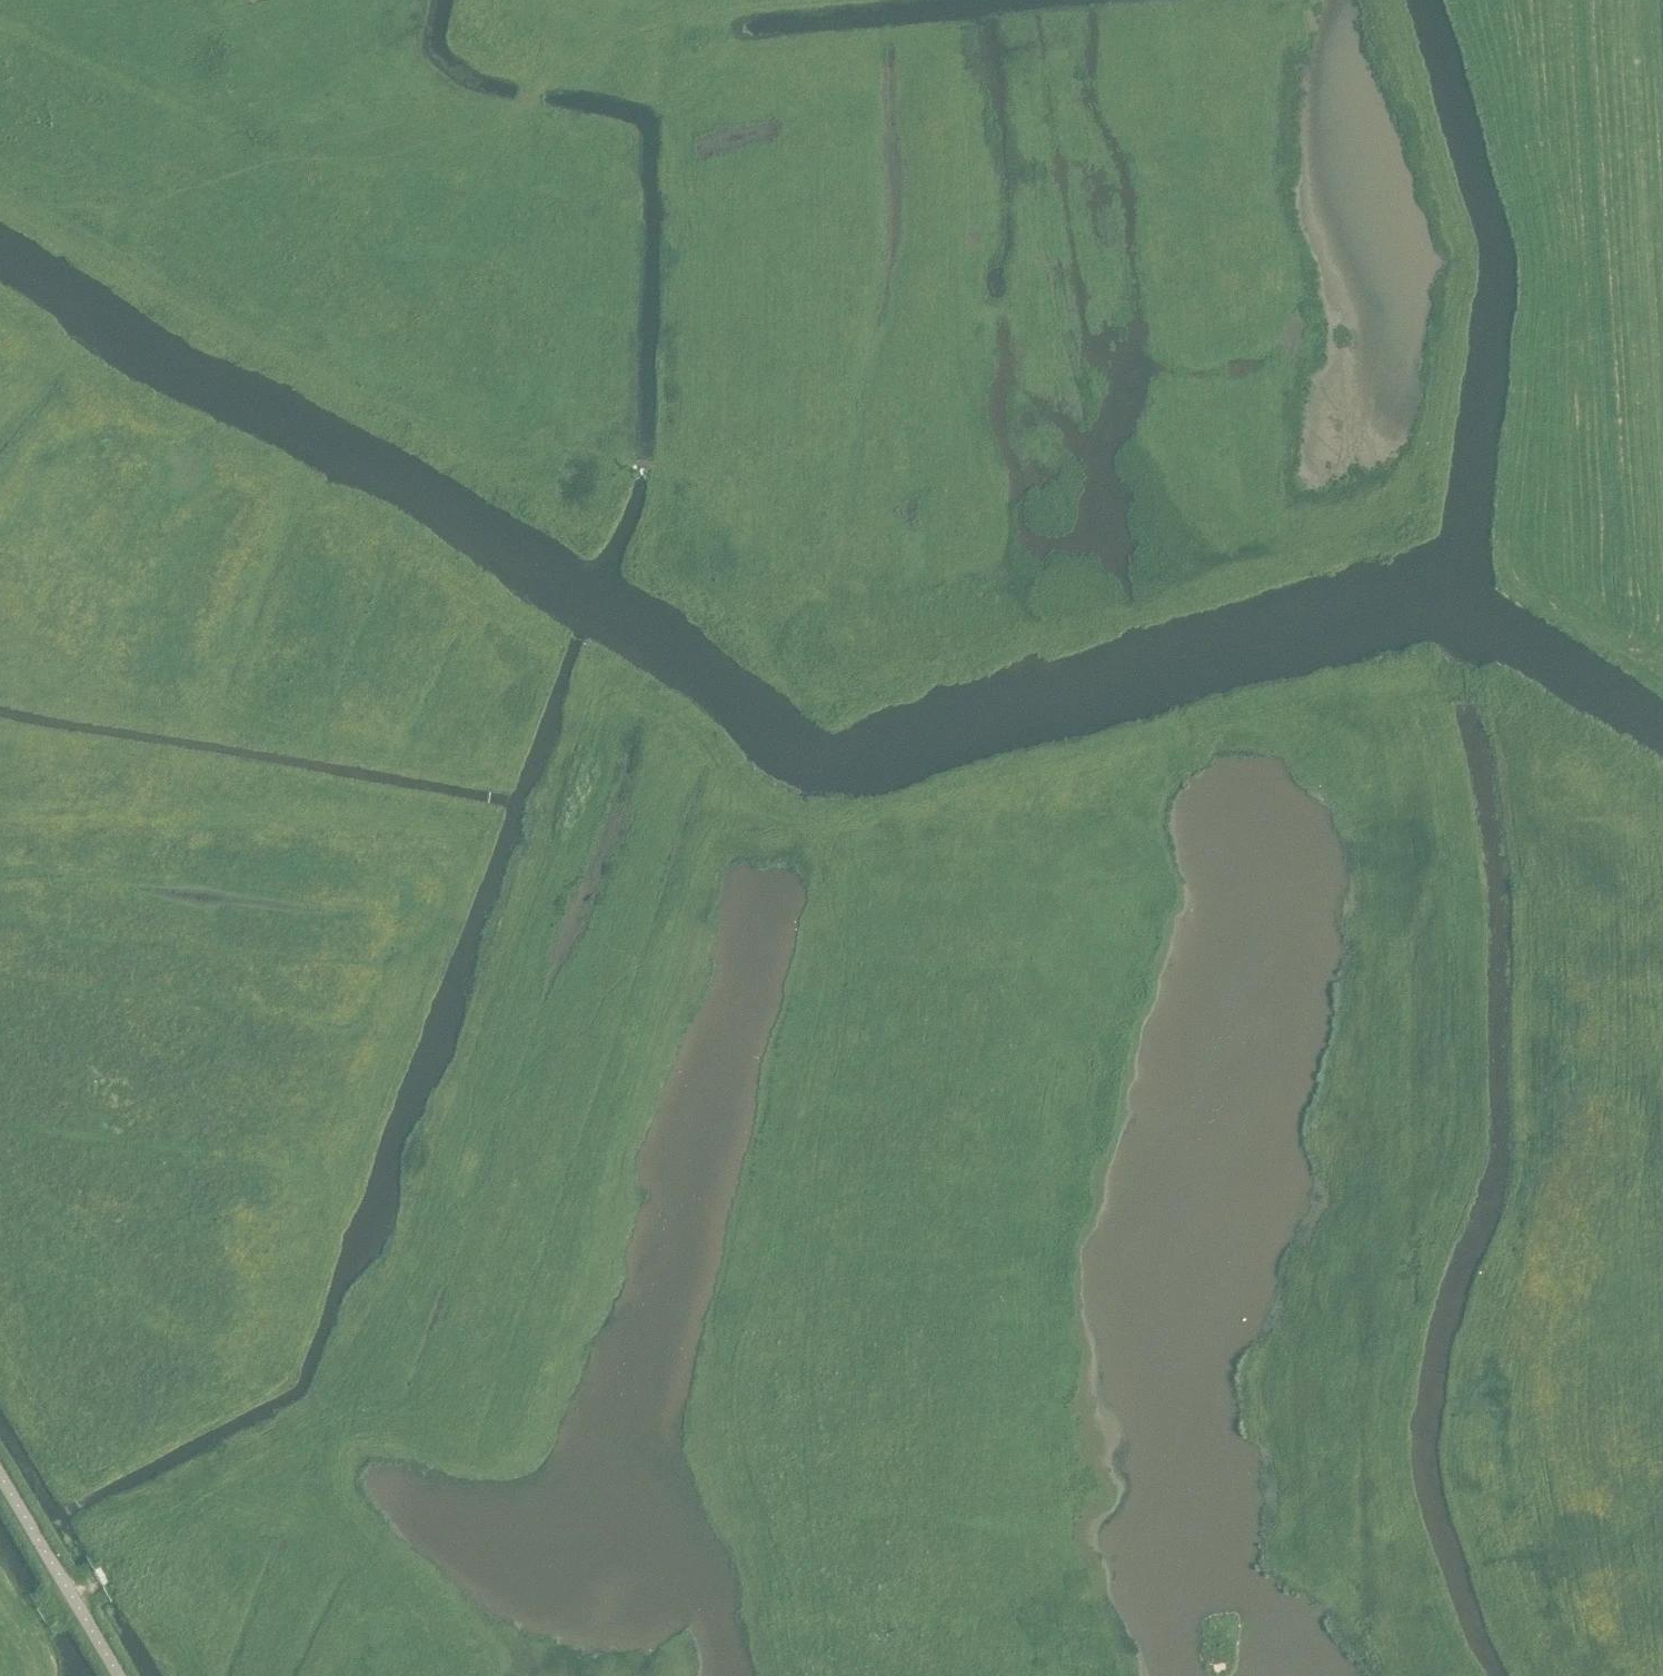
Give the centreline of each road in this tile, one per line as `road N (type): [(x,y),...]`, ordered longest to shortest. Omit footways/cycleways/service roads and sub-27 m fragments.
road 1 (track): [(537,69),(493,186),(272,151),(0,20)]
road 2 (unclassified): [(118,1675),(0,1479)]
road 3 (track): [(0,1637),(92,1581),(144,1560)]

